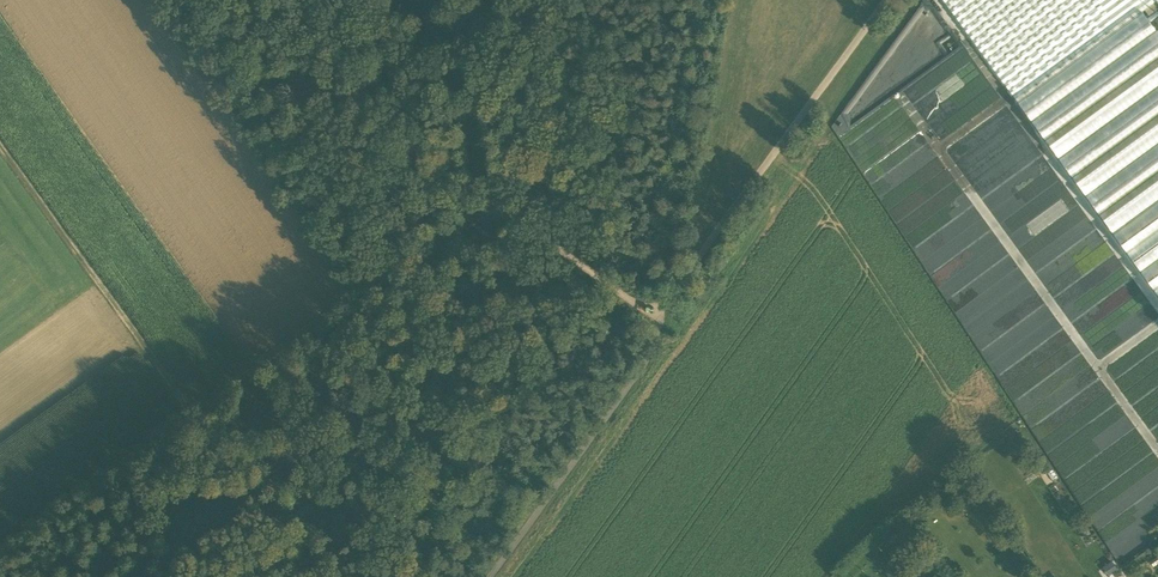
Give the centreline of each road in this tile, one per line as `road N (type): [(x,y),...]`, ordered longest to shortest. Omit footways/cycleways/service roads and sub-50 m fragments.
road 1 (track): [(503,206),(364,288),(0,550)]
road 2 (track): [(449,0),(503,206),(655,317)]
road 3 (track): [(0,143),(194,412)]

